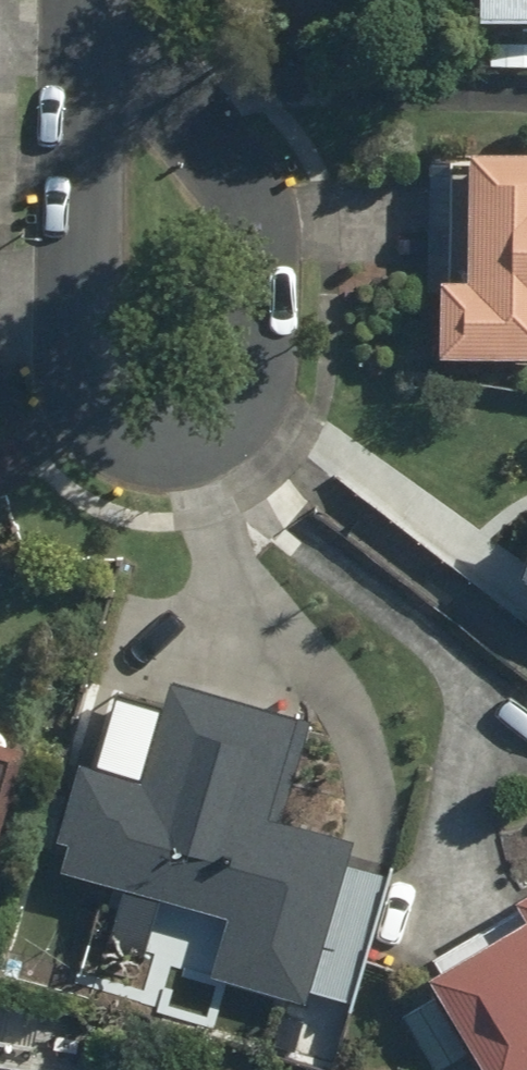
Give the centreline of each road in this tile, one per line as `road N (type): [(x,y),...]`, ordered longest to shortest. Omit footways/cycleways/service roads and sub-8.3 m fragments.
road 1 (residential): [(95,0),(69,346),(74,388),(89,419),(122,446),(204,455),(237,434),(260,404),(271,363),(270,276),(247,206),(185,119)]
road 2 (residential): [(185,119),(99,0)]

